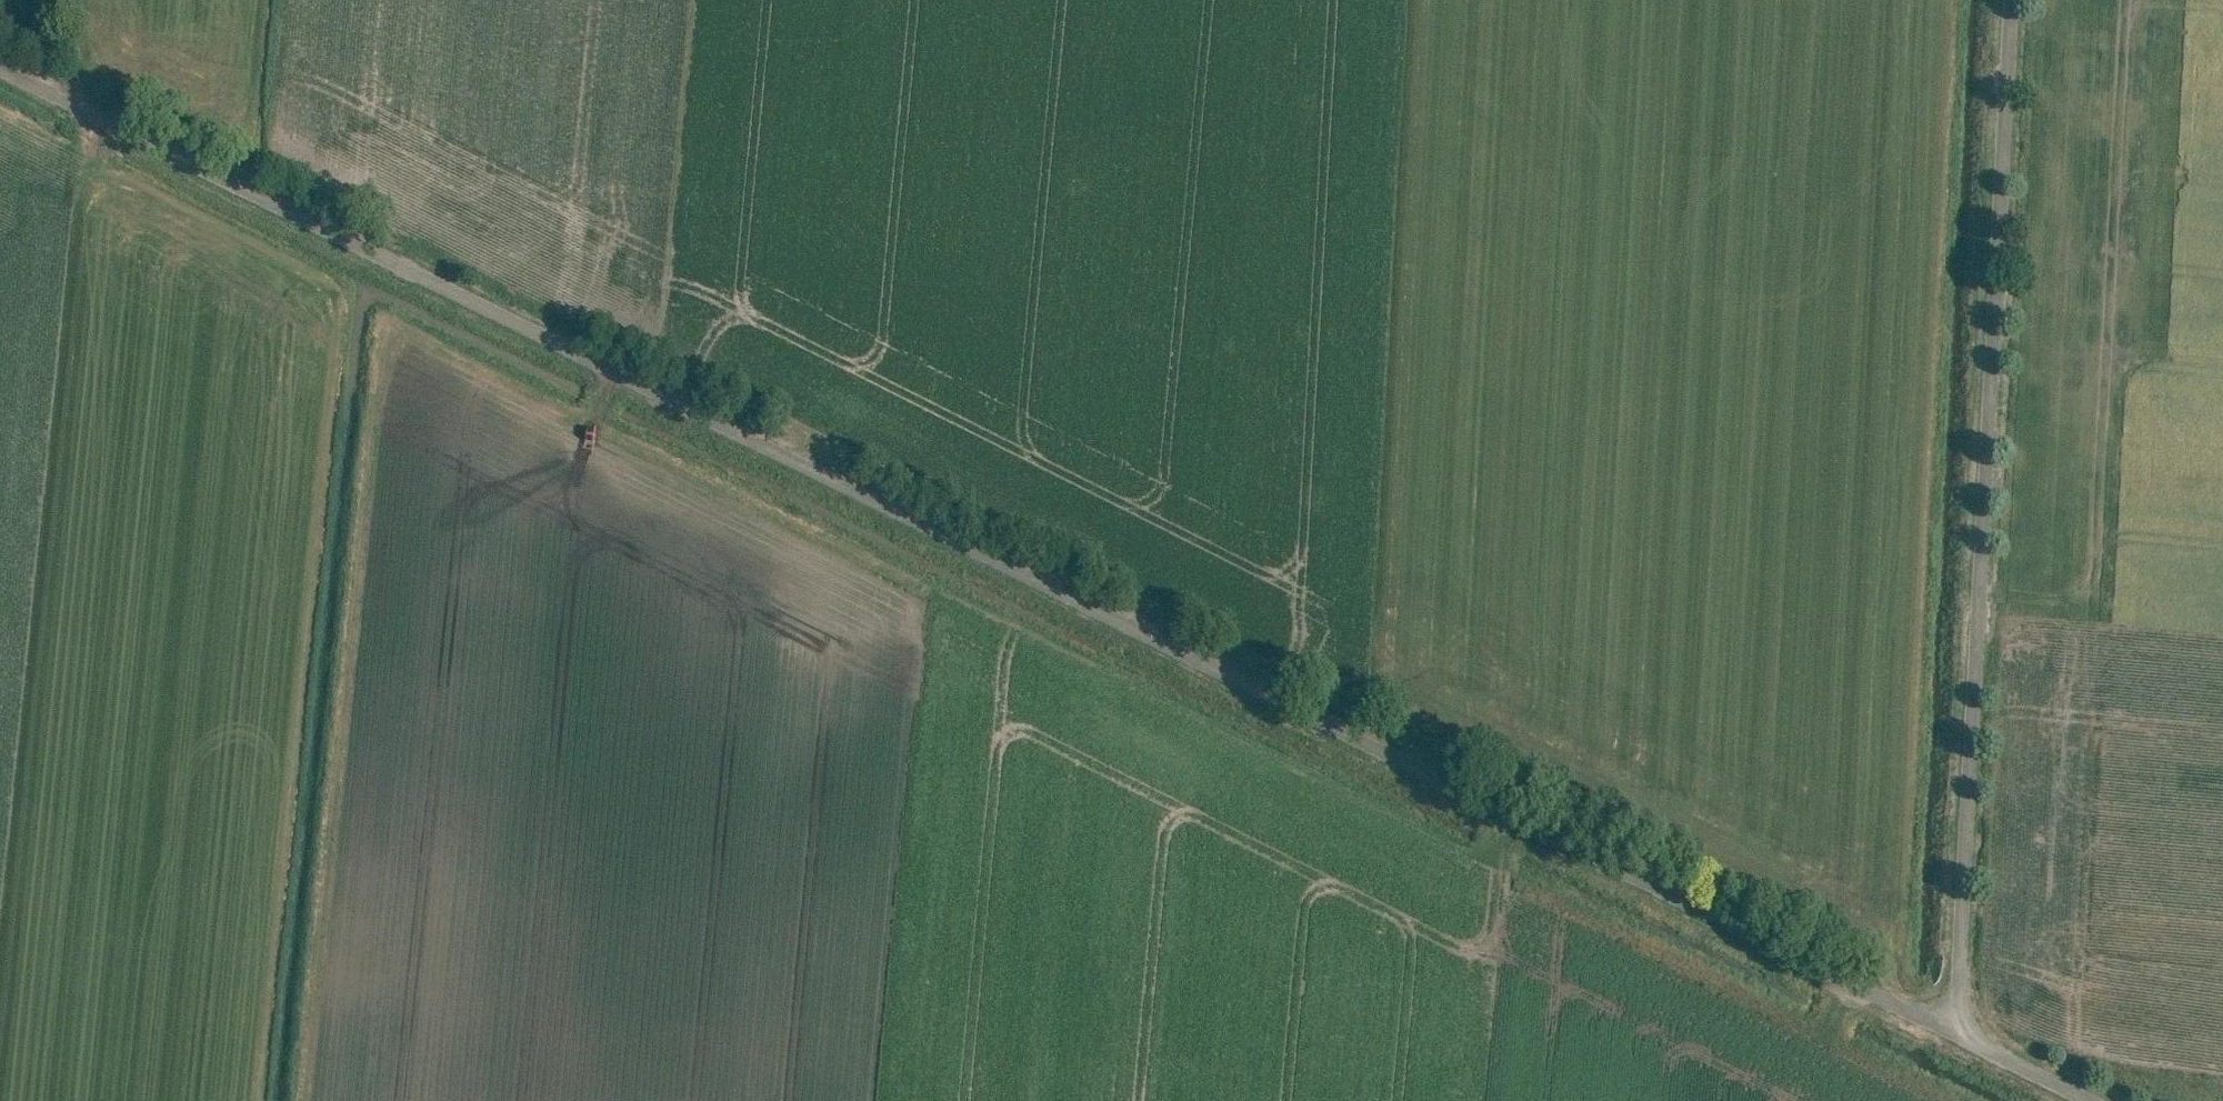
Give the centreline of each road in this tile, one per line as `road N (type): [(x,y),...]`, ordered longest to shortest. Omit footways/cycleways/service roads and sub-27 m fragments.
road 1 (unclassified): [(1933,1037),(0,73)]
road 2 (unclassified): [(1933,1037),(1990,0)]
road 3 (unclassified): [(2066,1100),(1933,1037)]

